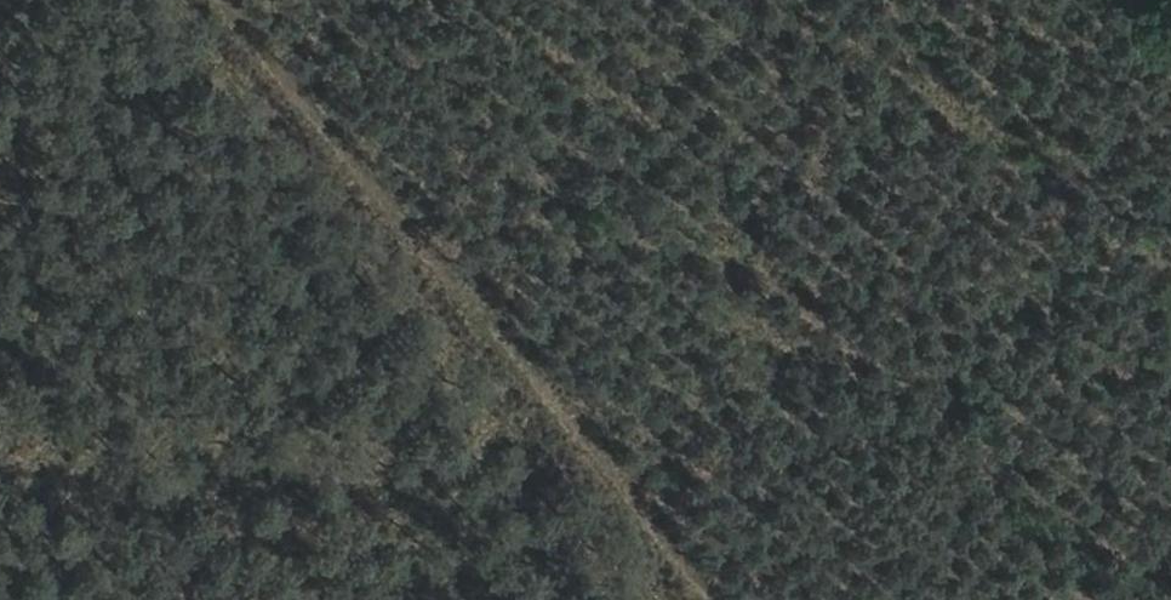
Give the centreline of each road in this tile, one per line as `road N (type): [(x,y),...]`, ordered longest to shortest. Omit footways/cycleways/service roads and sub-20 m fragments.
road 1 (track): [(706,599),(216,0)]

